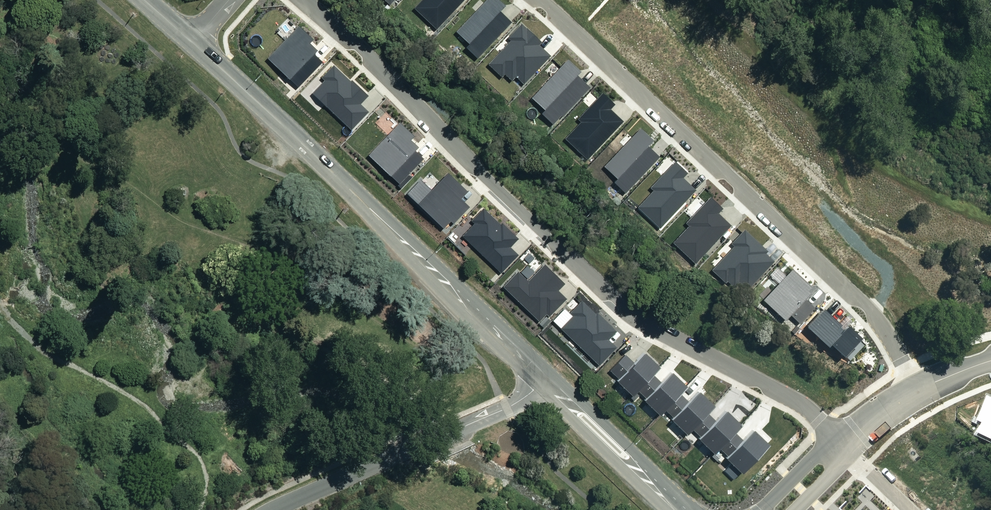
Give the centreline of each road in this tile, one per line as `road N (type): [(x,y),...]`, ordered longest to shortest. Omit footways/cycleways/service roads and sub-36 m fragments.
road 1 (residential): [(304,0),(637,316),(797,400),(838,436)]
road 2 (residential): [(541,0),(858,303),(917,381)]
road 3 (tertiary): [(192,42),(544,380)]
road 4 (residential): [(544,380),(508,407),(272,509)]
road 5 (tertiary): [(544,380),(681,509)]

